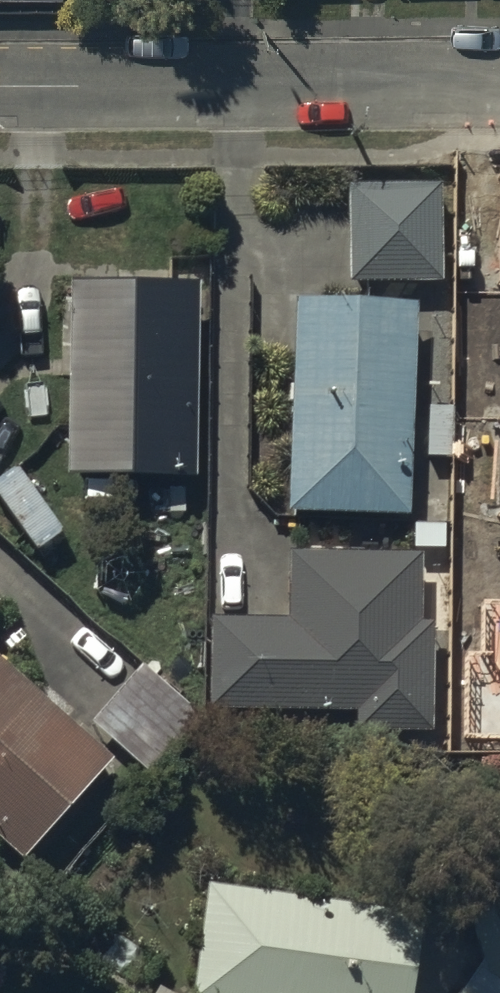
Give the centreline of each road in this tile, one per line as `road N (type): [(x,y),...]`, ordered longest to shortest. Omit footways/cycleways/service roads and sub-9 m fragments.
road 1 (residential): [(499,80),(0,85)]

